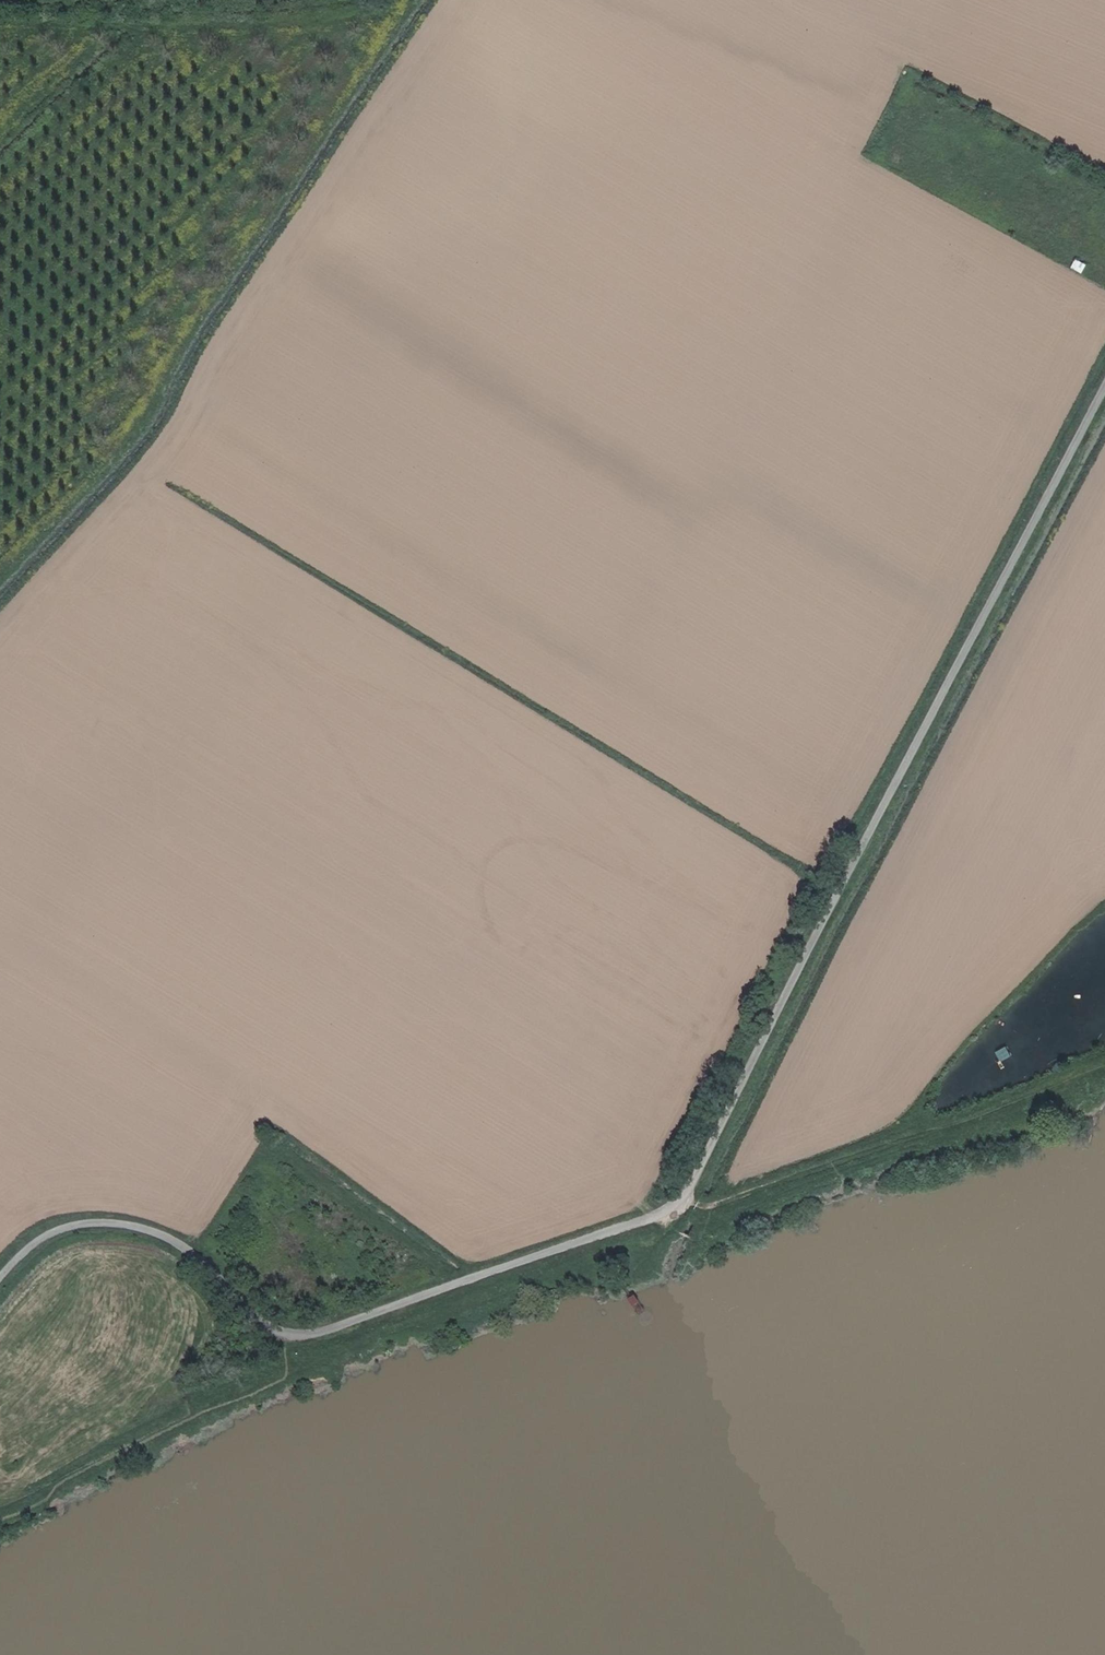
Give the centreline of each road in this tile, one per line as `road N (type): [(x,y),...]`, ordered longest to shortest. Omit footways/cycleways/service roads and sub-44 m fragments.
road 1 (unclassified): [(1104,383),(677,1200),(661,1214),(313,1334),(286,1333),(257,1316),(155,1231),(115,1223),(50,1232),(0,1278)]

